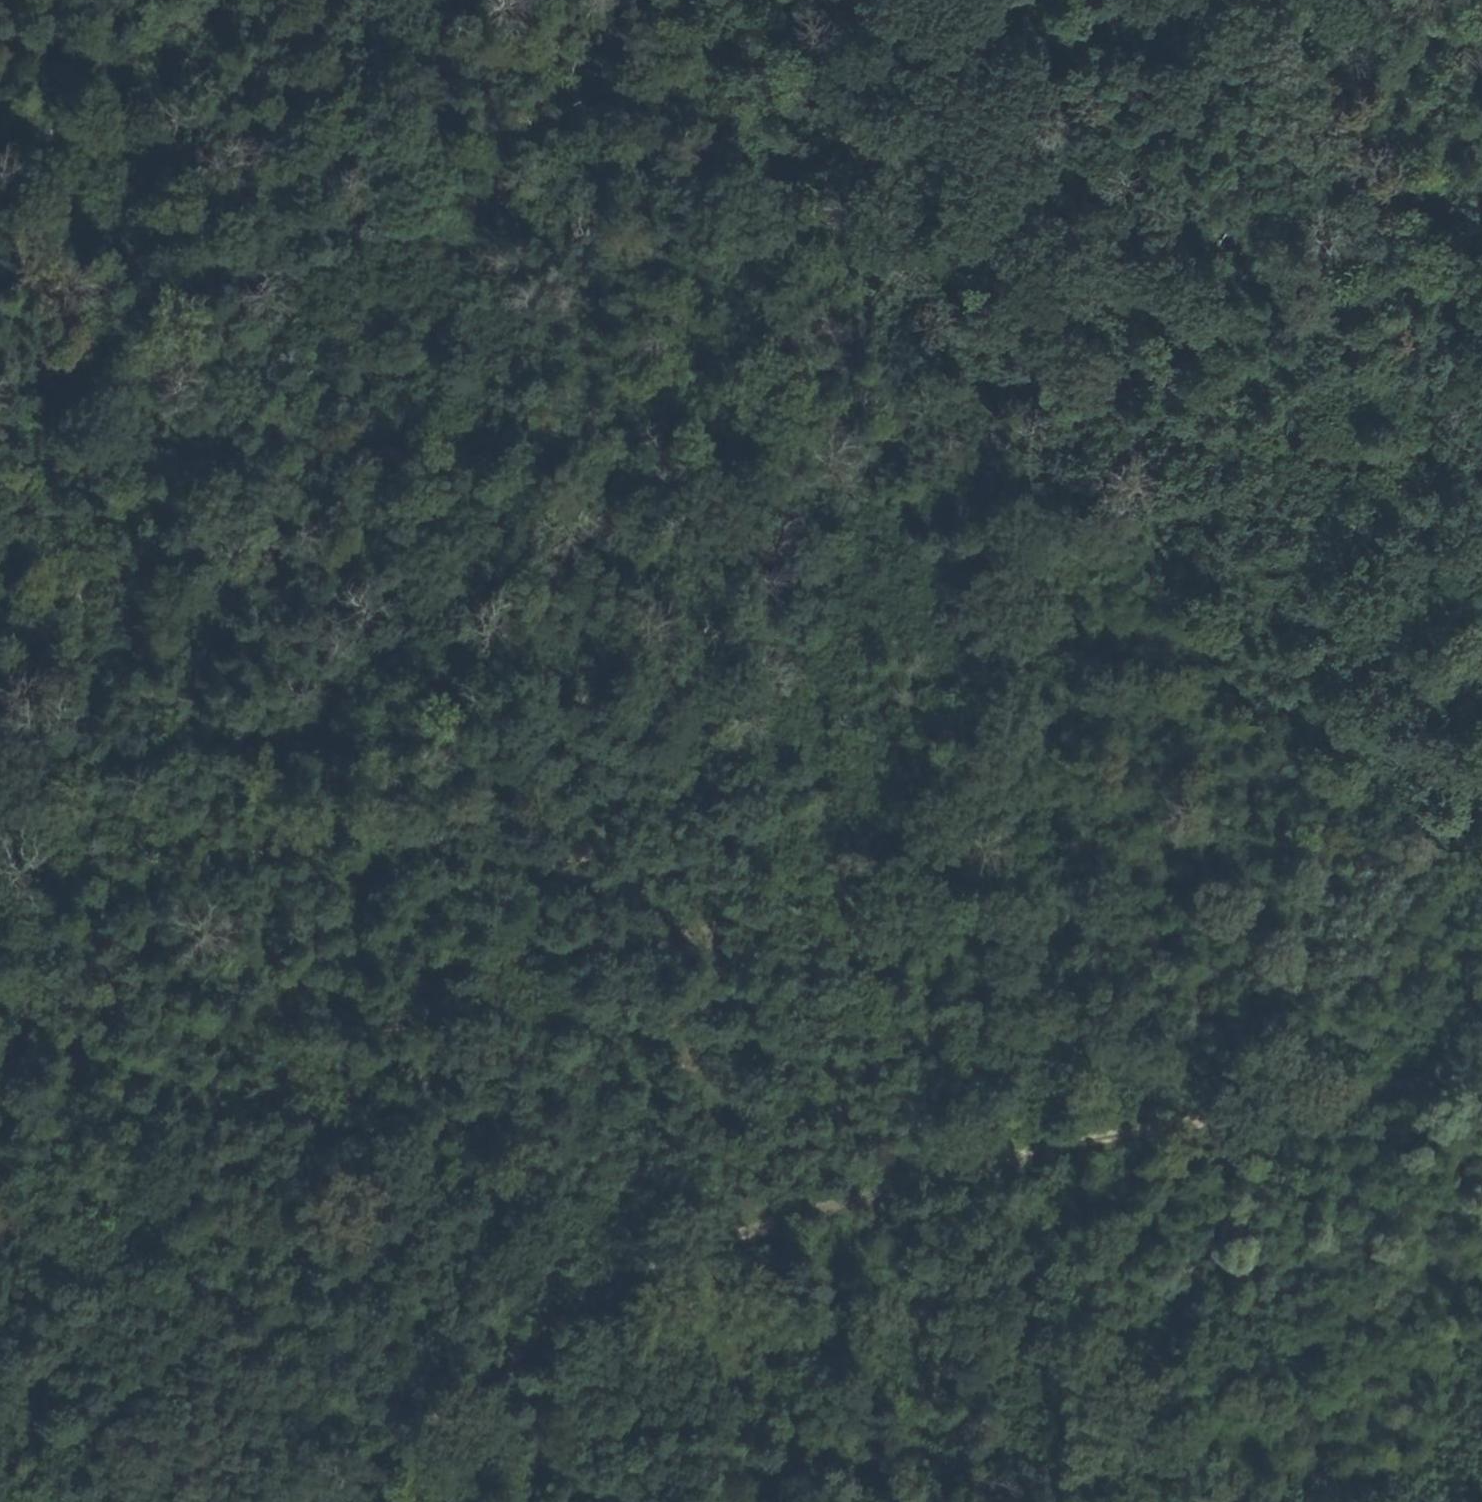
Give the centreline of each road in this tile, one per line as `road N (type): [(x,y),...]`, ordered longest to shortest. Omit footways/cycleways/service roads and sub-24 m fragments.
road 1 (track): [(337,1501),(366,1471),(610,1289),(912,1179),(1024,1156)]
road 2 (track): [(1024,1156),(1481,1076)]
road 3 (track): [(1240,1501),(1192,1473),(1066,1249),(1024,1156)]

